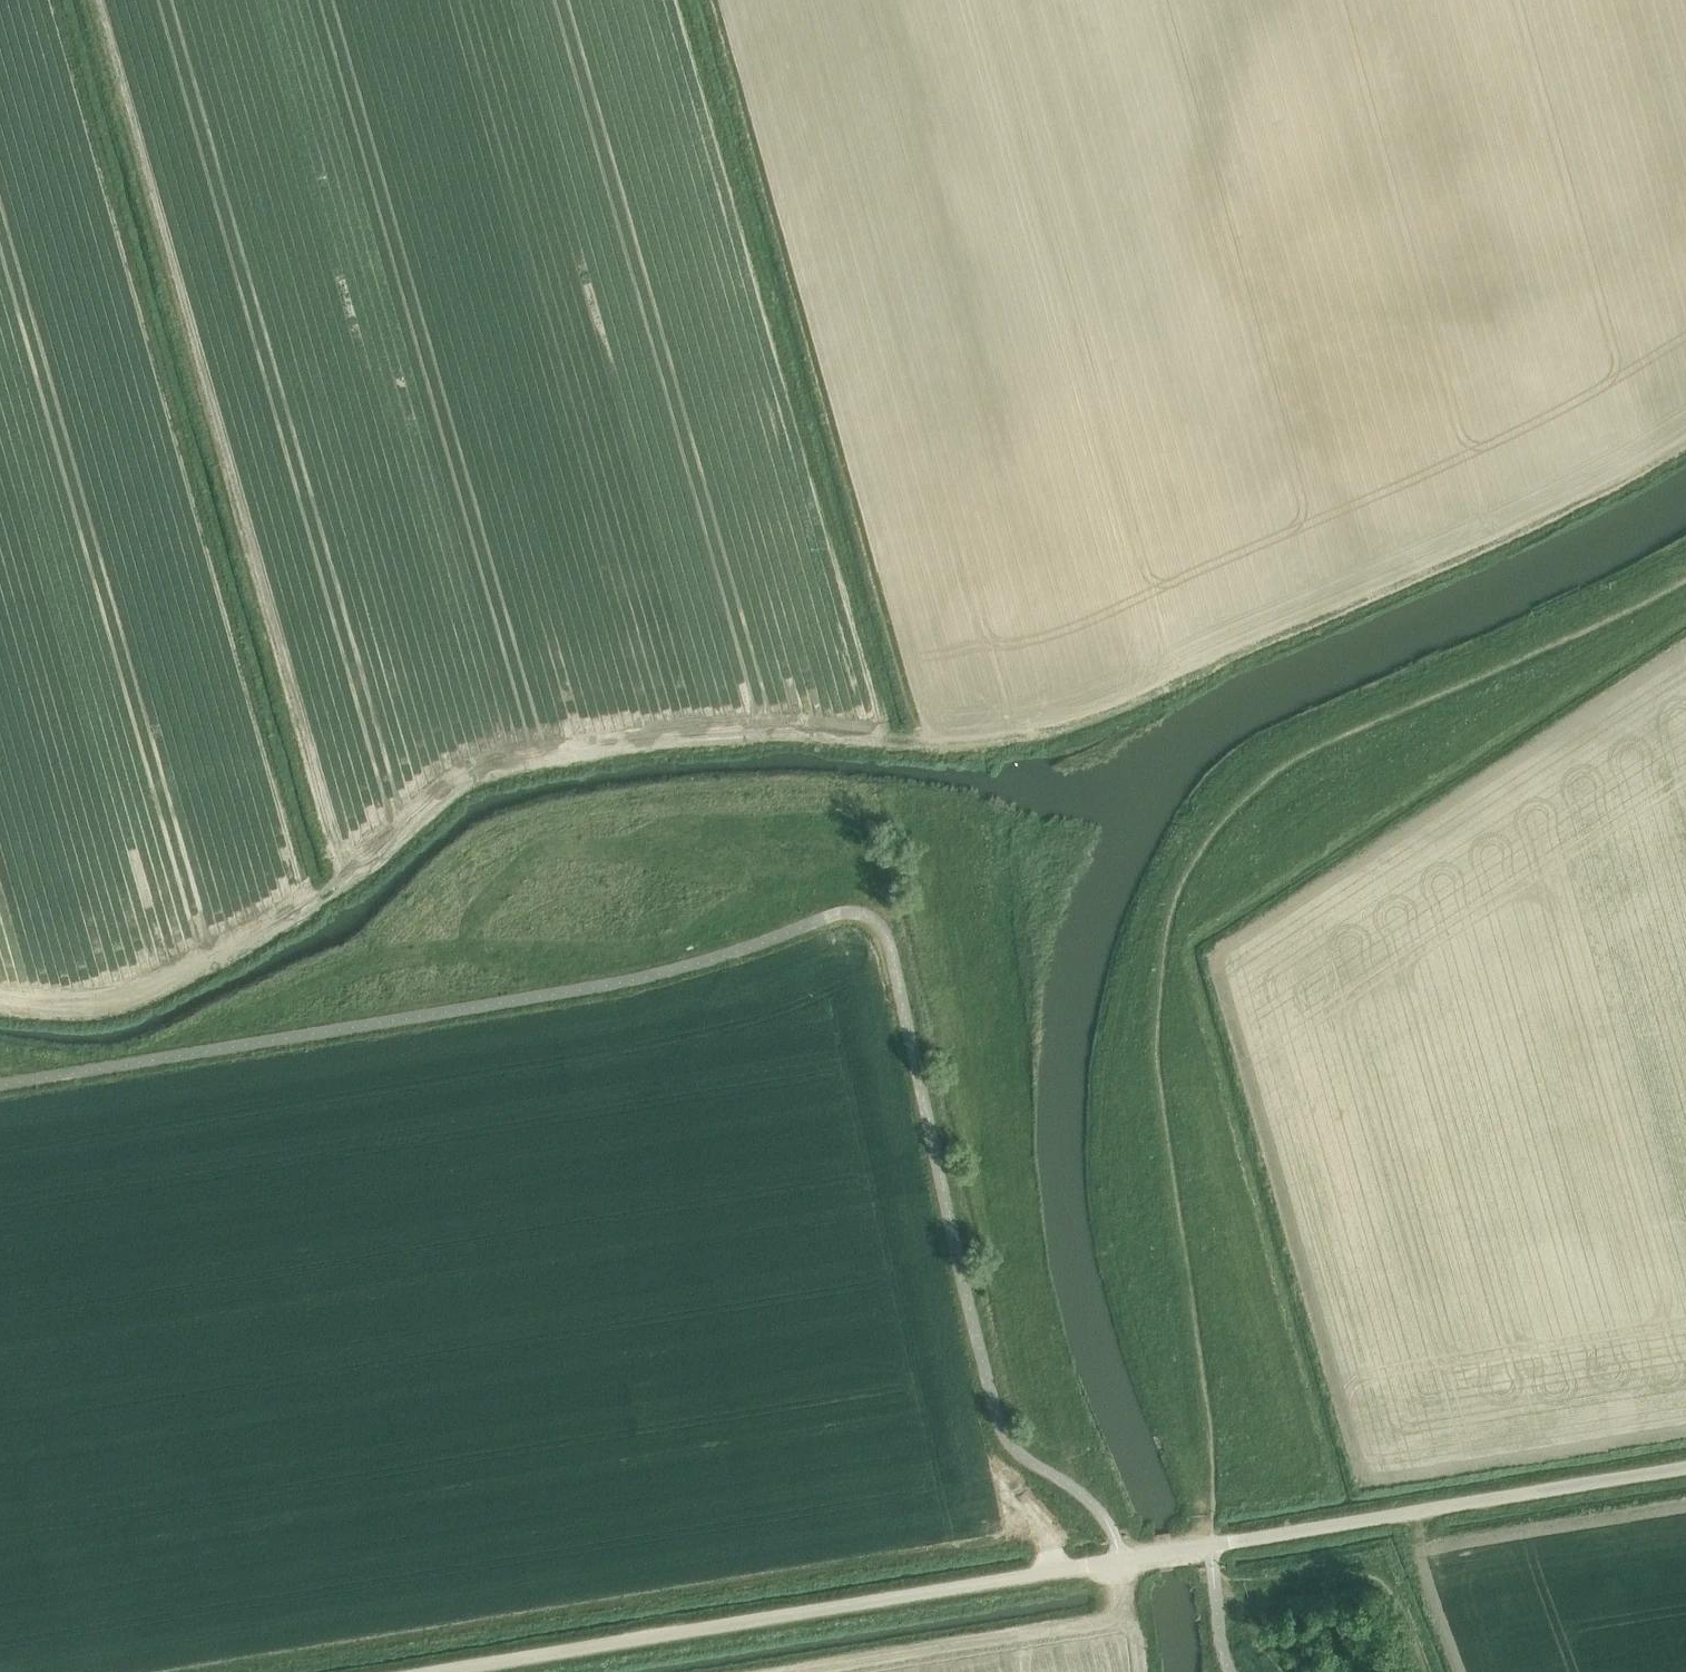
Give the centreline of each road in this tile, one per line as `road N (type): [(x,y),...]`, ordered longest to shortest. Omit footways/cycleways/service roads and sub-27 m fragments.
road 1 (track): [(435,1671),(1120,1560)]
road 2 (track): [(1211,1545),(1685,1468)]

